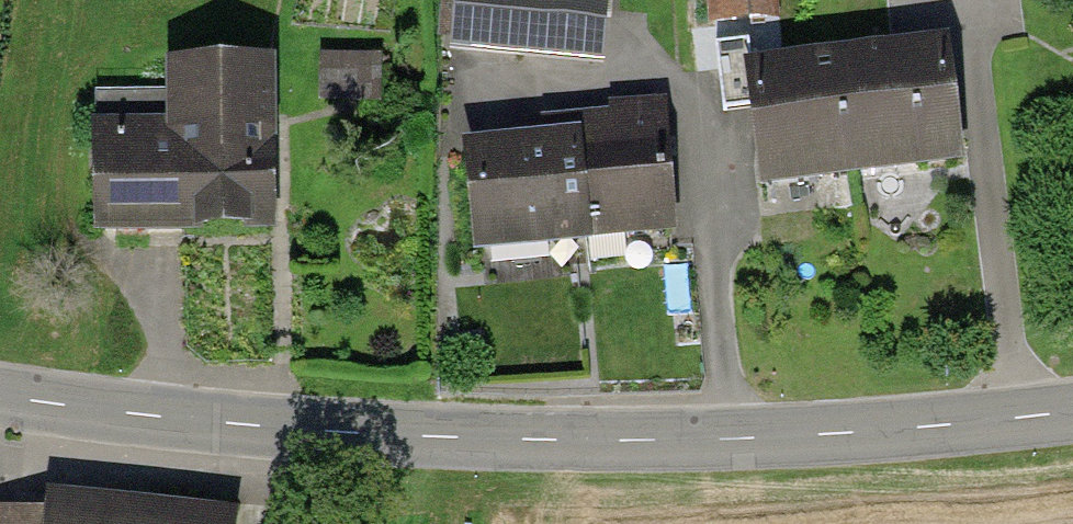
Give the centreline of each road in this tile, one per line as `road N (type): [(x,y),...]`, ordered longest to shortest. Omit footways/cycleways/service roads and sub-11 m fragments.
road 1 (tertiary): [(0,392),(169,419),(638,440),(937,425),(1072,407)]

